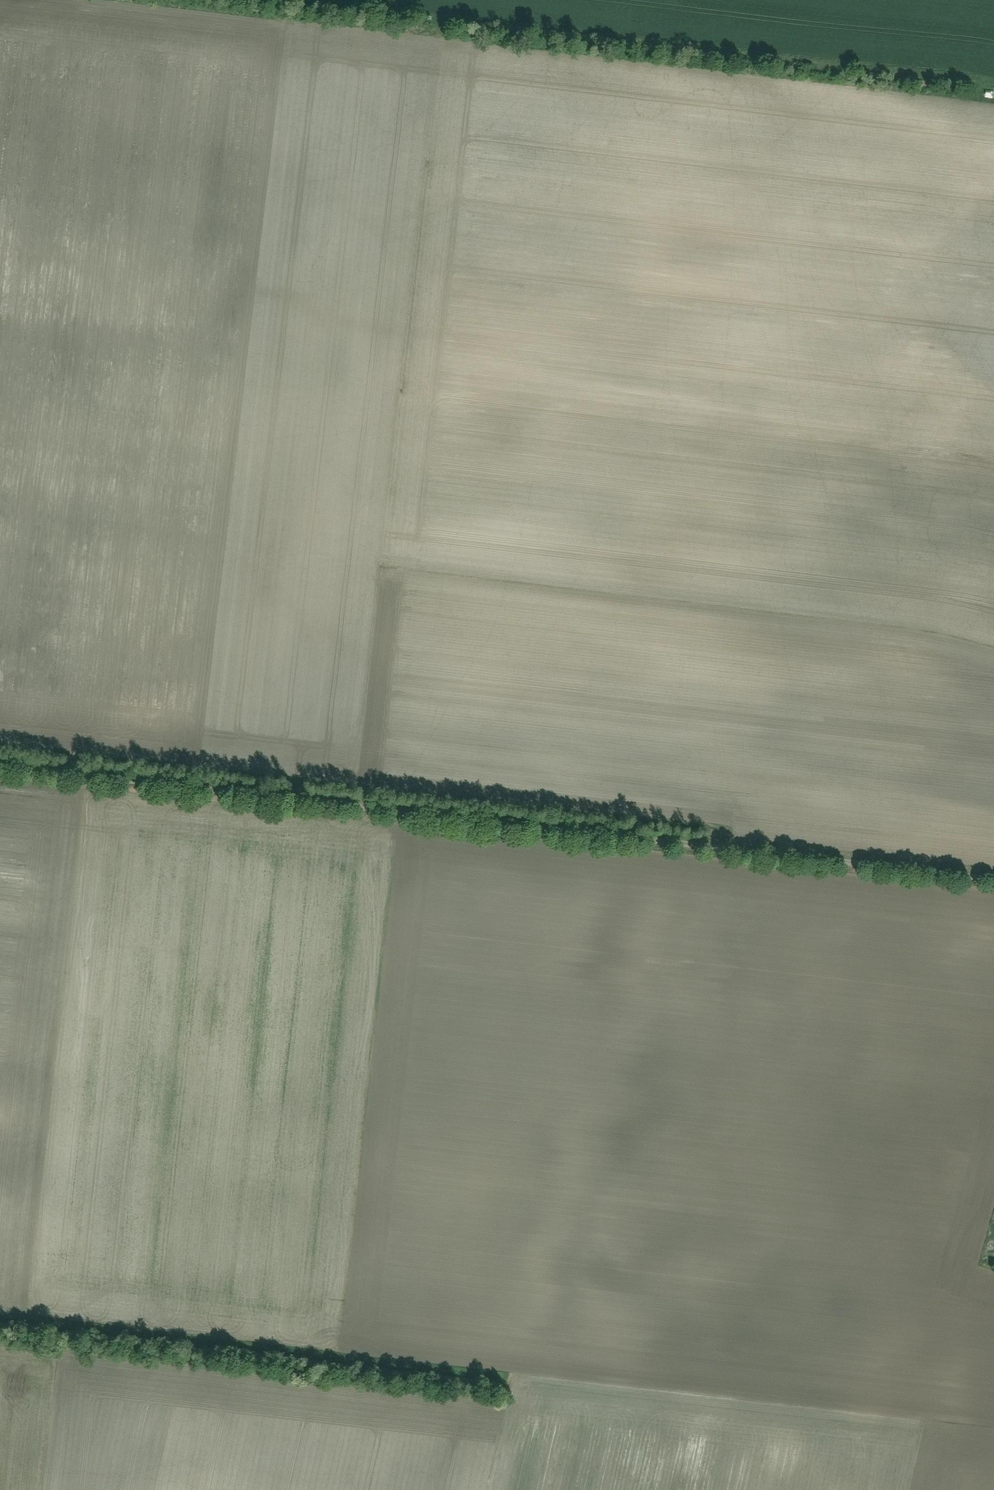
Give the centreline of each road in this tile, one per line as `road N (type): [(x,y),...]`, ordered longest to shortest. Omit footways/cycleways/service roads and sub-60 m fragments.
road 1 (track): [(0,768),(993,881)]

